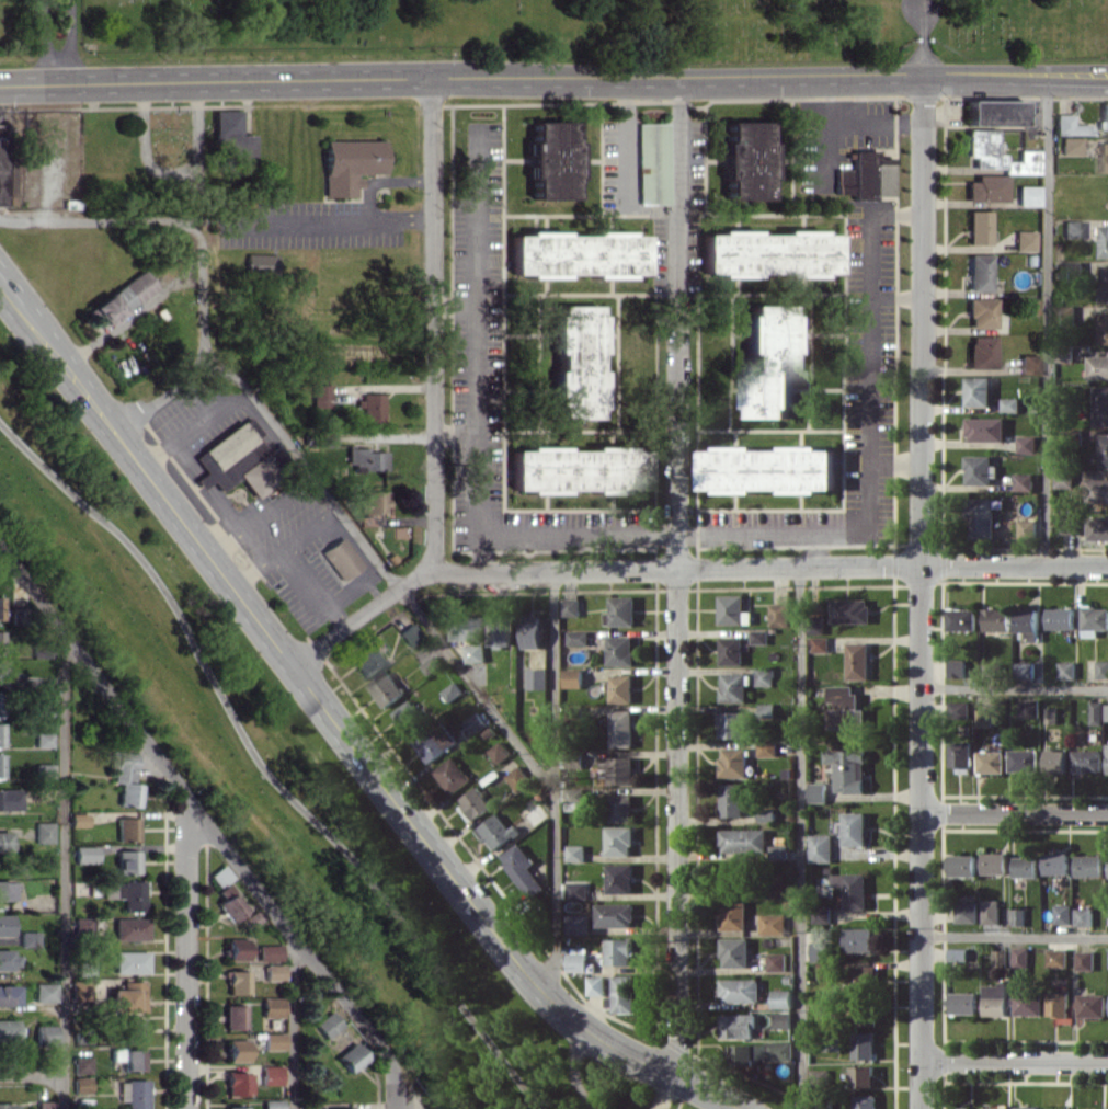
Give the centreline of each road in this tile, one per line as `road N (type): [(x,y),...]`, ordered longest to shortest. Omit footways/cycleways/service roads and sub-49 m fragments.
road 1 (tertiary): [(0,280),(555,1008),(740,1108)]
road 2 (tertiary): [(0,86),(431,77),(1107,79)]
road 3 (residential): [(922,81),(924,1108)]
road 4 (residential): [(678,83),(676,1073)]
road 5 (residential): [(292,667),(427,571),(1107,565)]
road 6 (residential): [(0,551),(395,1077)]
road 7 (residential): [(427,571),(434,552),(431,77)]
road 8 (residential): [(185,793),(185,1108)]
road 9 (residential): [(923,813),(1107,814)]
road 10 (residential): [(924,1057),(1107,1060)]

